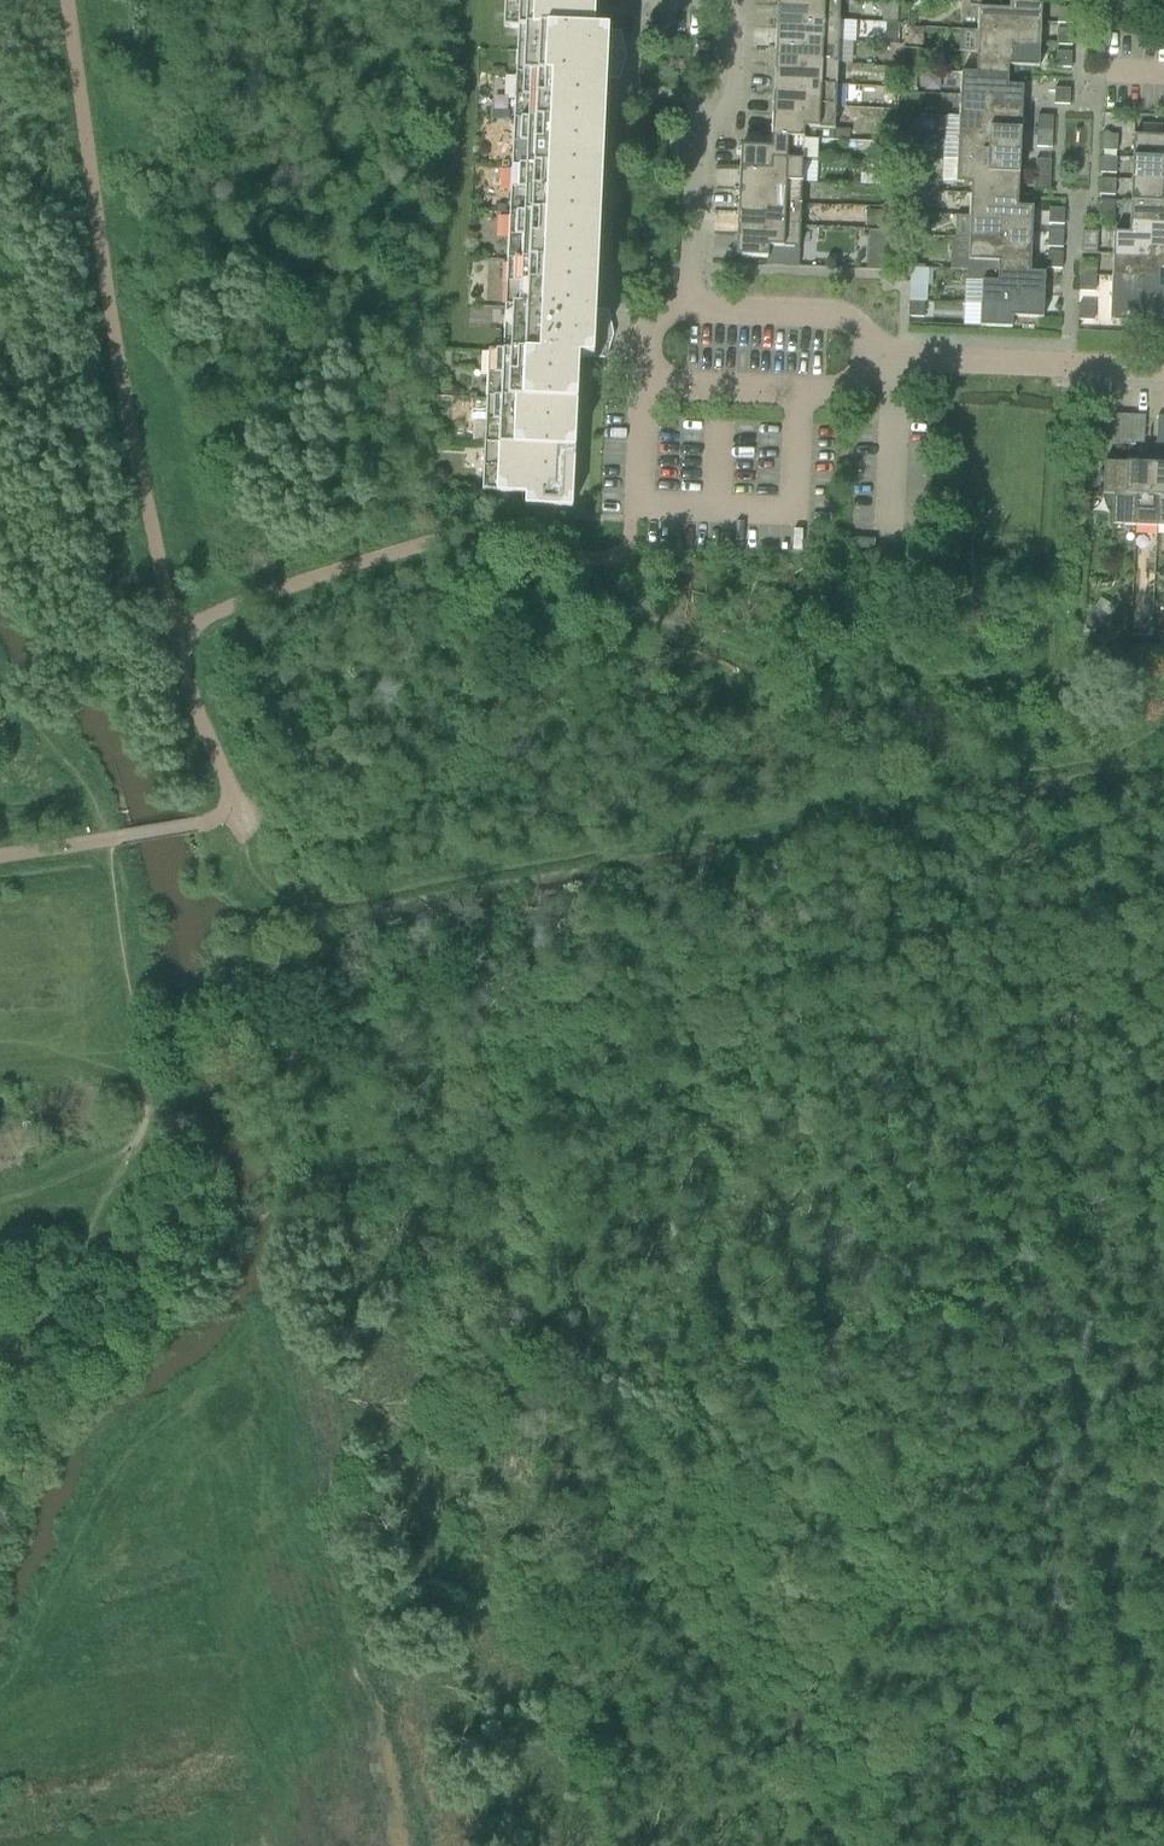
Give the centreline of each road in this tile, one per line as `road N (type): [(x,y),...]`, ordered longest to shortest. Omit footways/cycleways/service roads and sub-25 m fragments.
road 1 (residential): [(688,309),(652,339),(649,387),(803,391),(848,380),(891,354)]
road 2 (residential): [(688,309),(698,123),(729,116),(732,0)]
road 3 (residential): [(1163,370),(891,354)]
road 4 (residential): [(891,354),(857,321),(827,310),(688,309)]

